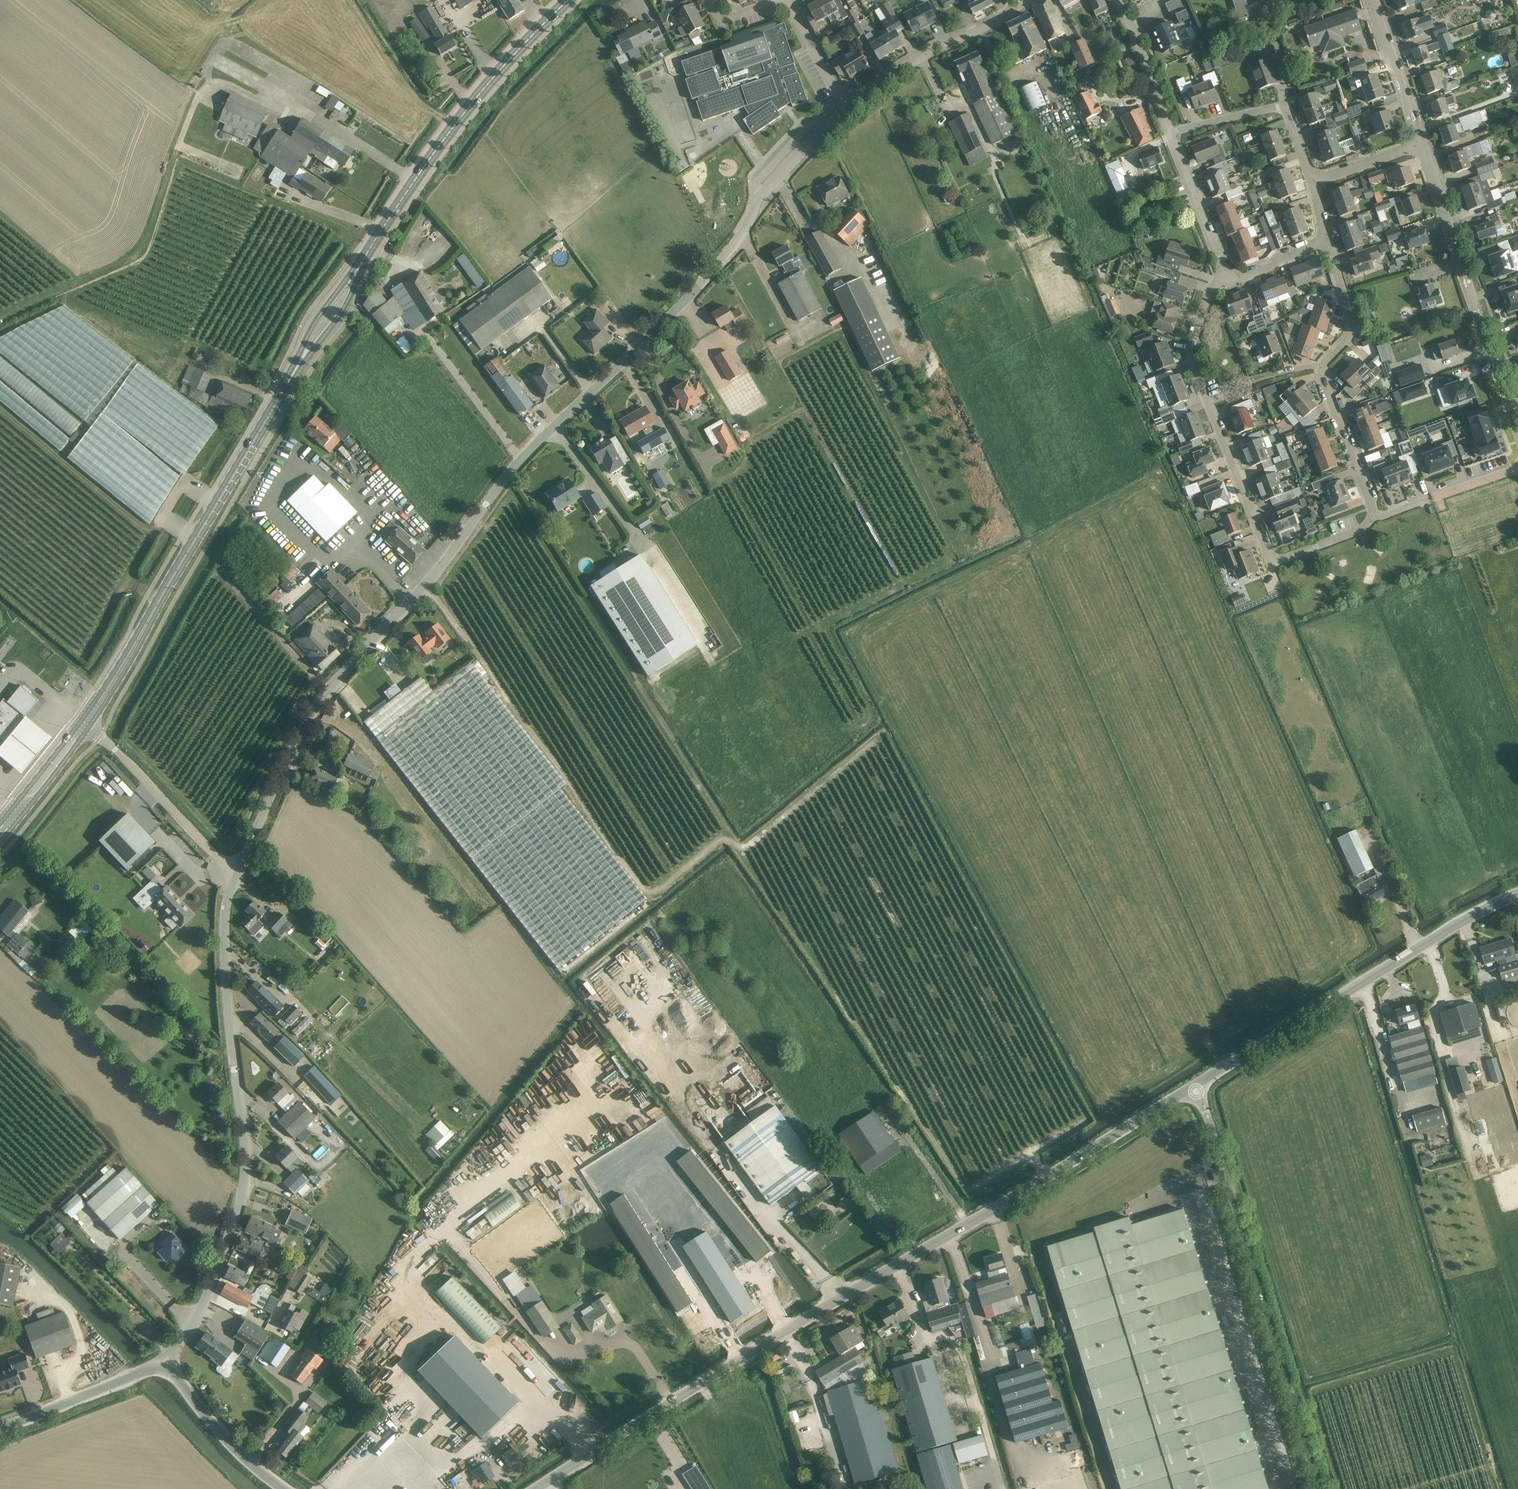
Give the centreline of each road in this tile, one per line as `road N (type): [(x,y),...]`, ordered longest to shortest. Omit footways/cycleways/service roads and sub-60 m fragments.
road 1 (unclassified): [(234,878),(319,698),(427,586),(511,471),(718,263),(782,175),(844,110)]
road 2 (secondary): [(85,723),(394,211),(479,95),(569,0)]
road 3 (unclassified): [(537,1488),(1195,1085)]
road 4 (unclassified): [(165,1360),(196,1321),(242,1200),(226,991),(234,878)]
road 5 (unclassified): [(1320,1488),(1195,1085)]
road 6 (residential): [(1373,516),(1360,531),(1287,560),(1265,550),(1191,362),(1224,272)]
road 7 (unclassified): [(1195,1085),(1517,892)]
road 8 (track): [(427,586),(643,891)]
road 9 (residential): [(1517,435),(1421,144)]
road 10 (residential): [(1373,516),(1324,383),(1323,369),(1351,334),(1326,238)]
road 11 (unclassified): [(234,878),(85,723)]
road 12 (unclassified): [(844,110),(935,48),(1027,0)]
road 13 (residential): [(1310,183),(1285,105),(1170,133)]
road 14 (unclassified): [(0,1428),(165,1360)]
road 15 (unclassified): [(165,1360),(279,1488)]
road 16 (residential): [(1421,144),(1369,0)]
road 17 (residential): [(1517,469),(1373,516)]
road 18 (residential): [(1170,133),(1224,272)]
road 19 (residential): [(1116,0),(1170,133)]
road 20 (secondary): [(0,833),(85,723)]
road 21 (unclassified): [(844,110),(785,0)]

